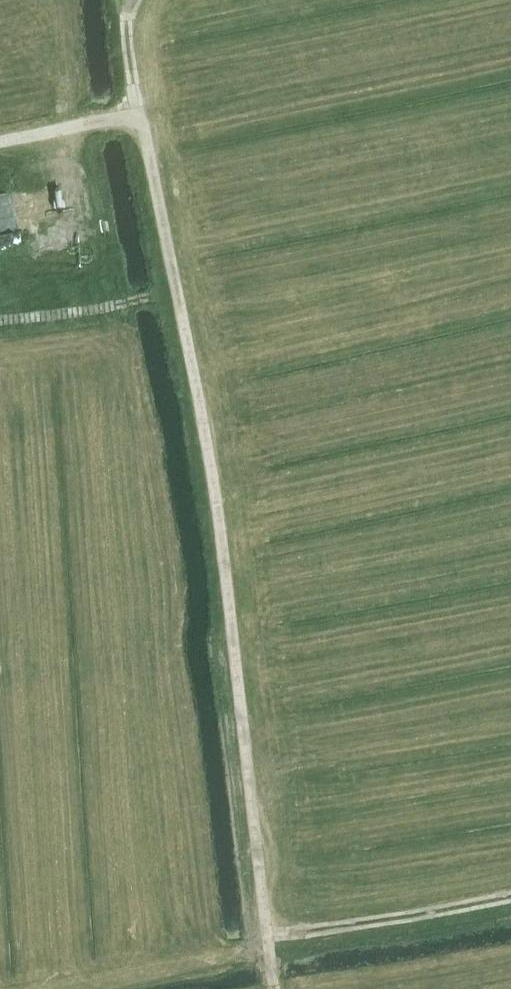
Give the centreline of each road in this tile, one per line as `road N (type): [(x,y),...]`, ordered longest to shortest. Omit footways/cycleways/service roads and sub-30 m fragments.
road 1 (track): [(274,988),(213,479),(141,113),(0,140)]
road 2 (track): [(268,934),(510,896)]
road 3 (track): [(178,292),(0,320)]

